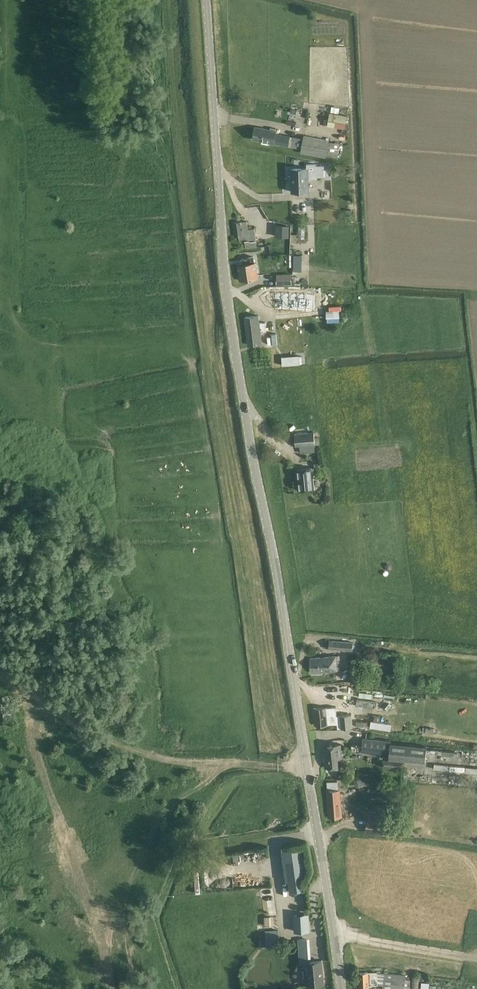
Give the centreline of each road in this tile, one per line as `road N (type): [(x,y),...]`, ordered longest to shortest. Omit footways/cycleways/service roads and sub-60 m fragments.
road 1 (tertiary): [(342,988),(229,303),(206,0)]

